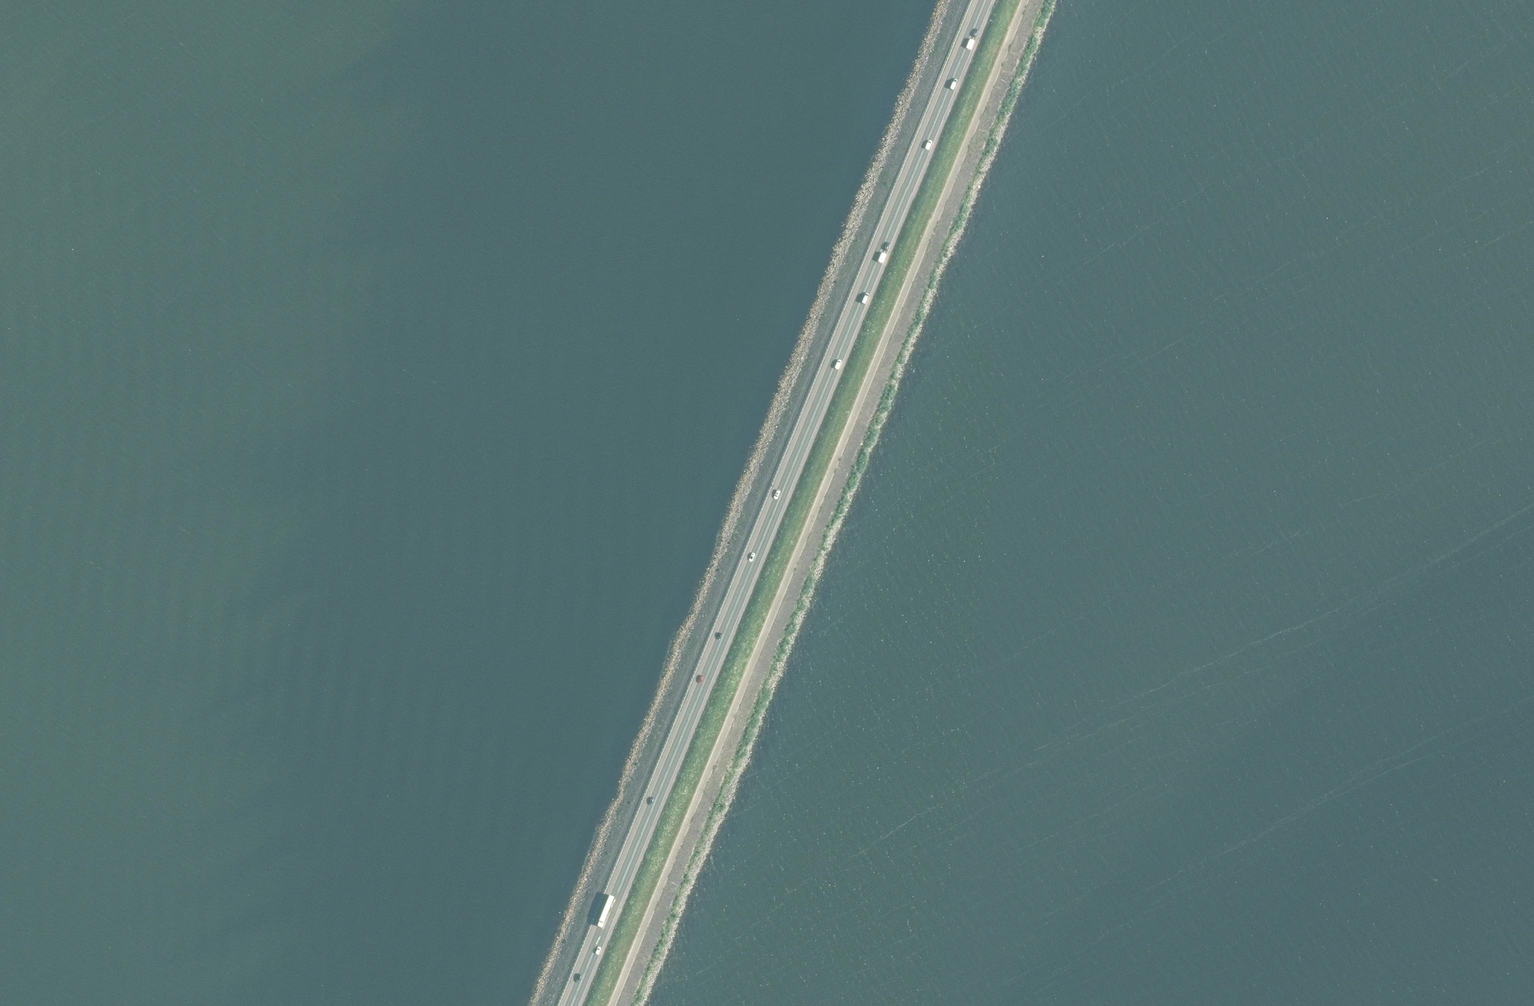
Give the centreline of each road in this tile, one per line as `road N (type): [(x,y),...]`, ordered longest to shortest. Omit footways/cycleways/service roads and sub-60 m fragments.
road 1 (trunk): [(579,1005),(993,0)]

